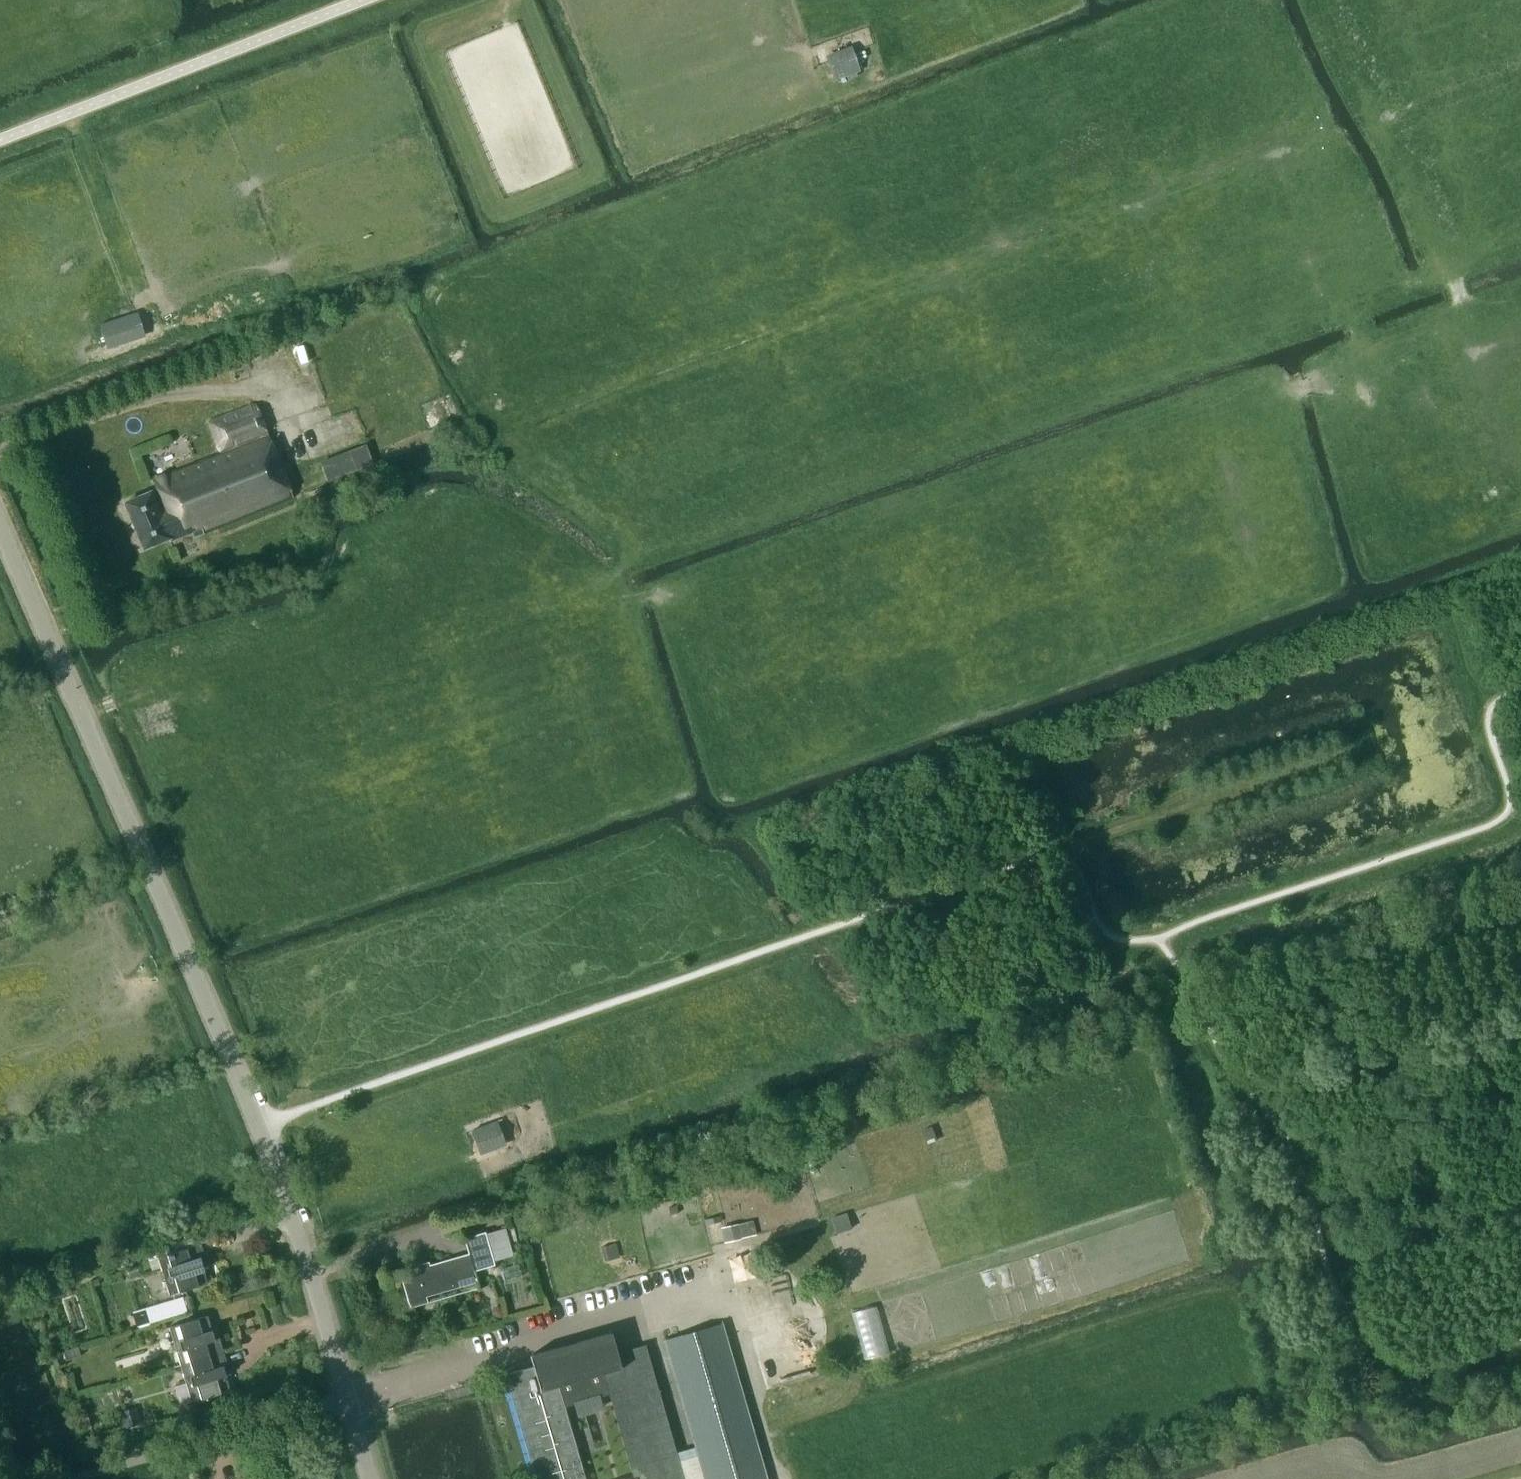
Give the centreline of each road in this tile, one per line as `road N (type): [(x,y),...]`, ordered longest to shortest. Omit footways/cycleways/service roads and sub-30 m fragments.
road 1 (tertiary): [(369,1478),(254,1123),(0,526)]

